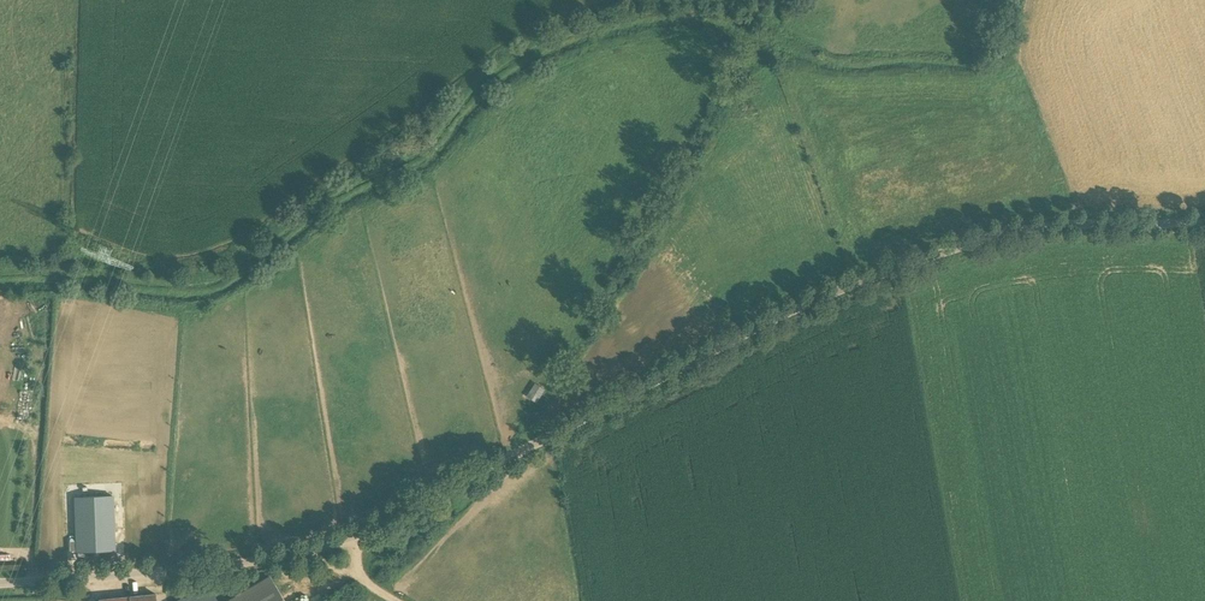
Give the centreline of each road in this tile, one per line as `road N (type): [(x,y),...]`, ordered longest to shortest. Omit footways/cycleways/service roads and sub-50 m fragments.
road 1 (unclassified): [(0,578),(181,568),(343,541),(828,292),(1036,222),(1204,219)]
road 2 (track): [(289,551),(401,600)]

